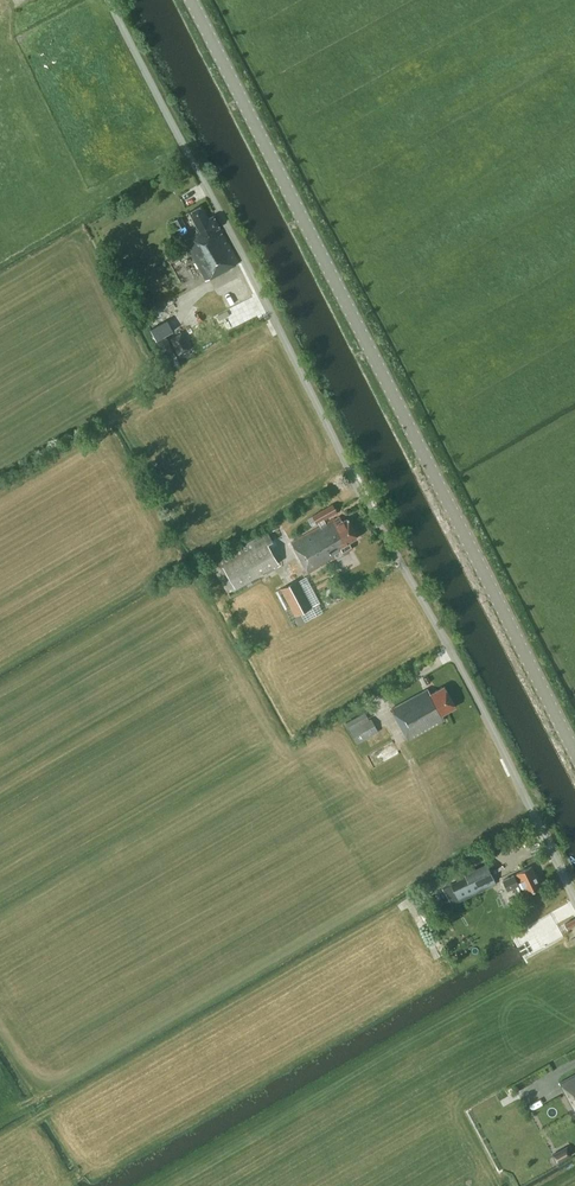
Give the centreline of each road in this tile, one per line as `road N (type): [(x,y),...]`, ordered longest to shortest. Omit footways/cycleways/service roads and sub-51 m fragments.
road 1 (unclassified): [(574,900),(113,0)]
road 2 (secondary): [(574,754),(192,0)]

